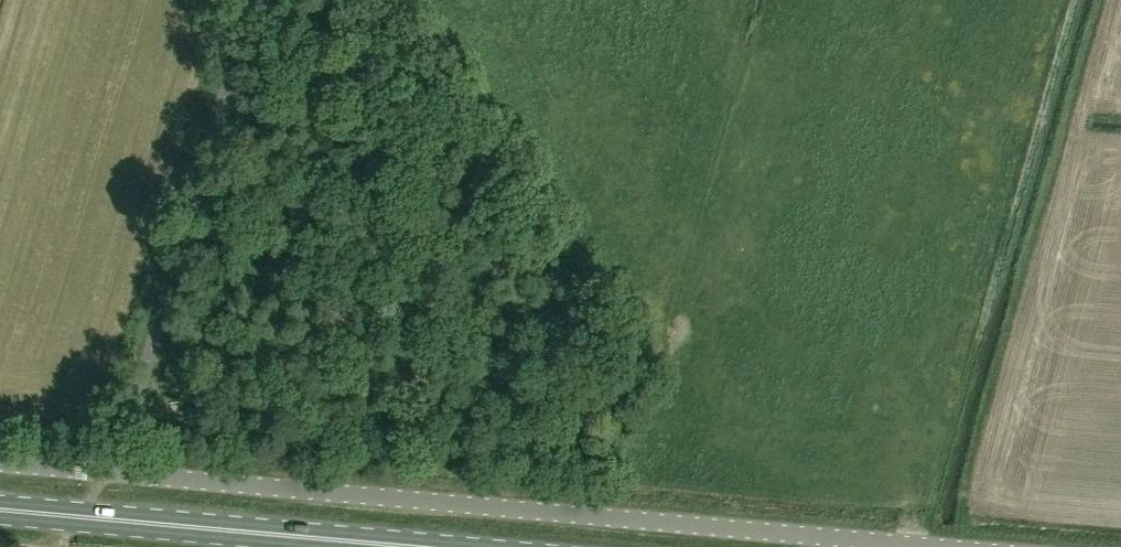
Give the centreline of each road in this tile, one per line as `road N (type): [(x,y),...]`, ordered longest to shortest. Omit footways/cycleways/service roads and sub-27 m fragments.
road 1 (unclassified): [(936,546),(118,471)]
road 2 (unclassified): [(257,0),(118,471)]
road 3 (primary): [(424,546),(0,509)]

